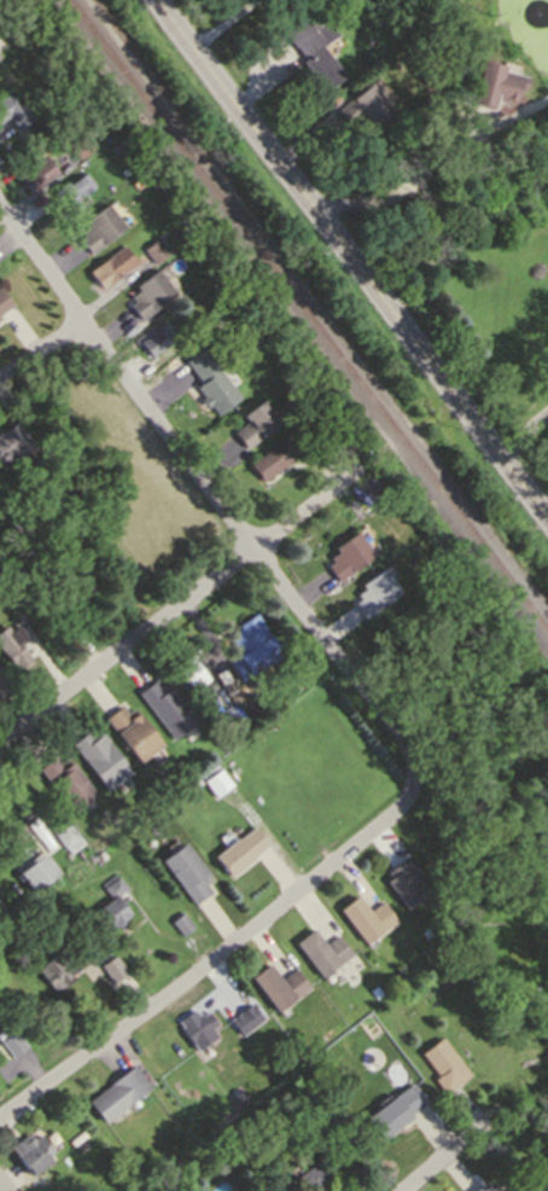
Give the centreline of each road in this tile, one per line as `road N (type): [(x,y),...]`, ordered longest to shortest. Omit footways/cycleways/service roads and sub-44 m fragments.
road 1 (residential): [(0,211),(255,548),(453,771)]
road 2 (tertiary): [(547,510),(161,0)]
road 3 (residential): [(0,1122),(453,771)]
road 4 (residential): [(0,742),(379,446)]

